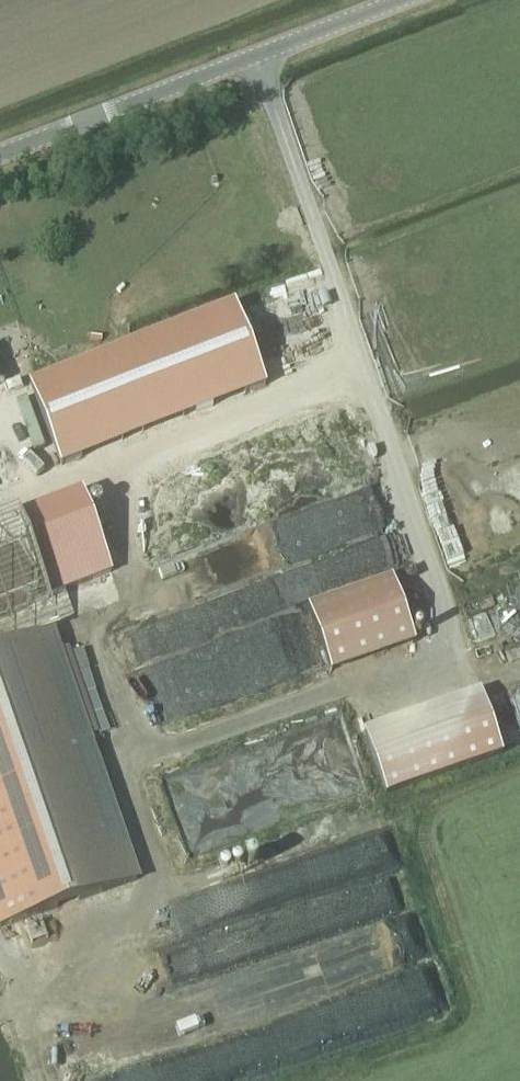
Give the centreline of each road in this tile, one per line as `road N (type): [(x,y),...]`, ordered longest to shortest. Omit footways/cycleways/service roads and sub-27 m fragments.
road 1 (track): [(255,54),(469,649),(128,772),(180,907)]
road 2 (tertiary): [(0,153),(395,0)]
road 3 (track): [(104,483),(86,394),(107,373),(161,362),(338,286)]

